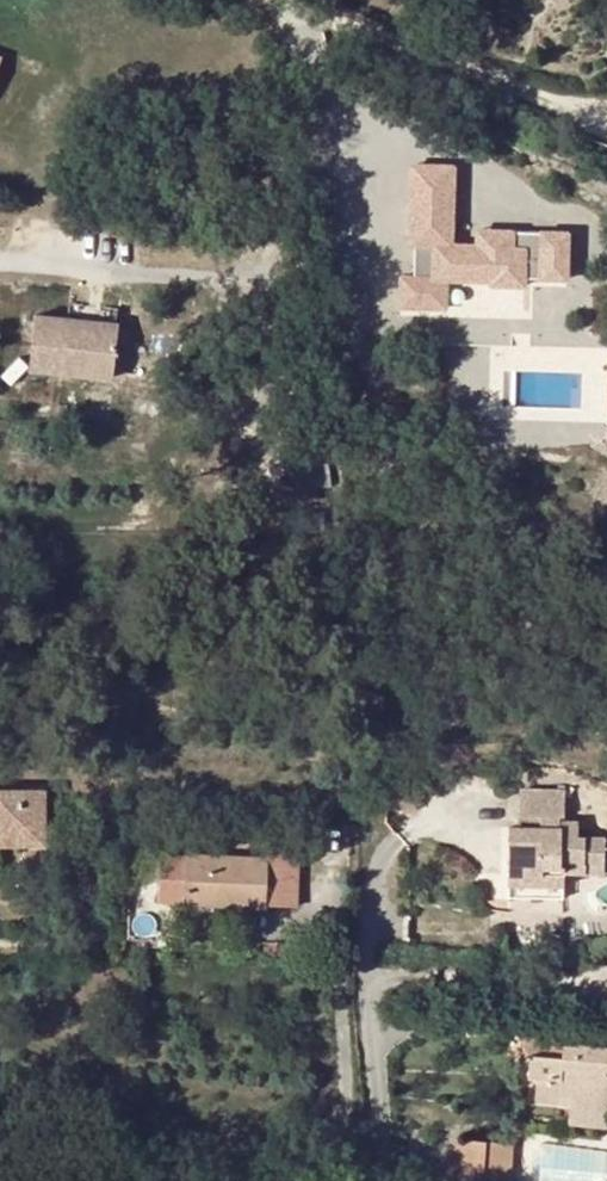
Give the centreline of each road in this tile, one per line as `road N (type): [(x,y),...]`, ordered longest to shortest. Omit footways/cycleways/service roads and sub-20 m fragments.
road 1 (residential): [(0,1147),(161,1180)]

